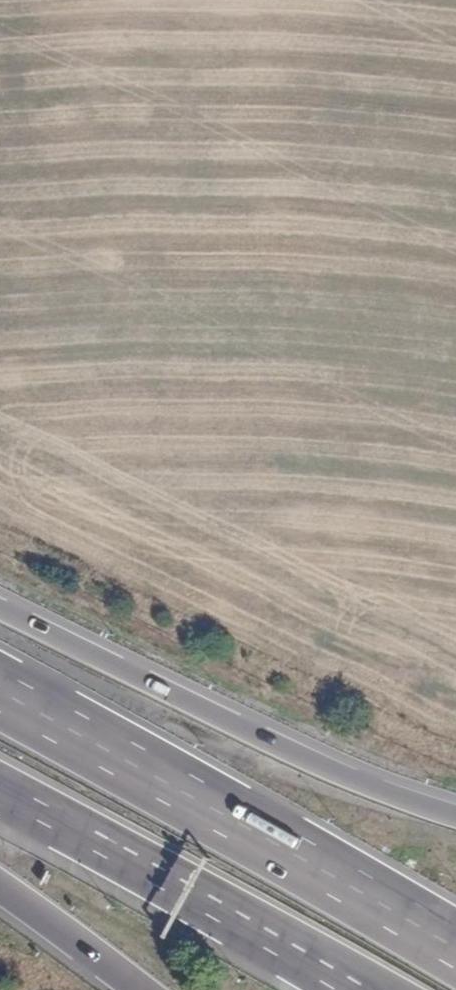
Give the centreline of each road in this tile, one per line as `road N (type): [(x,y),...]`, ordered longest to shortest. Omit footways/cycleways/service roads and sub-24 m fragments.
road 1 (motorway): [(455,953),(0,688)]
road 2 (motorway): [(455,810),(325,764),(0,609)]
road 3 (motorway): [(0,791),(363,989)]
road 4 (motorway): [(0,889),(140,989)]

